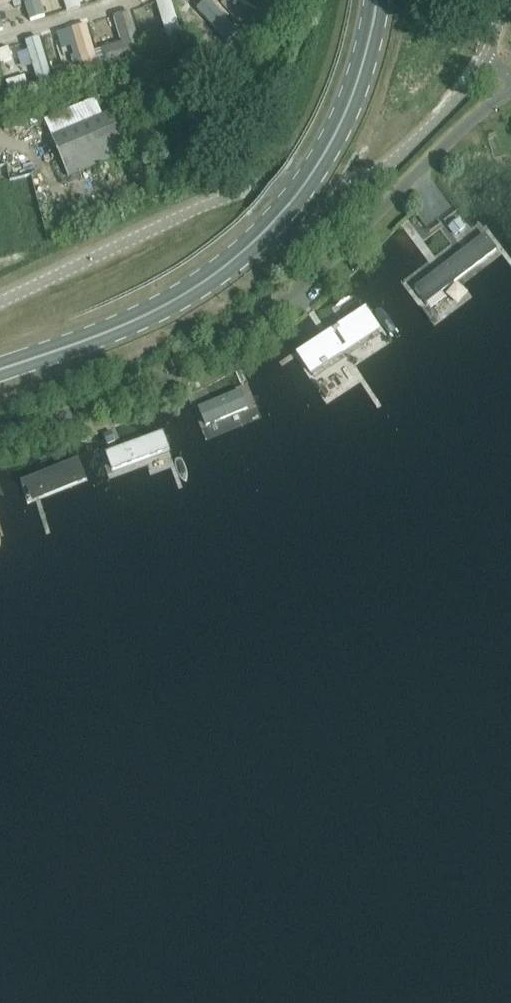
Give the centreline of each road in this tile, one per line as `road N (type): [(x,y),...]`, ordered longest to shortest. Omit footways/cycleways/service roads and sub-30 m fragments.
road 1 (unclassified): [(0,435),(145,385),(235,336),(316,273),(472,118),(510,91)]
road 2 (primary): [(0,370),(173,300),(256,239),(312,175),(345,115),(376,0)]

